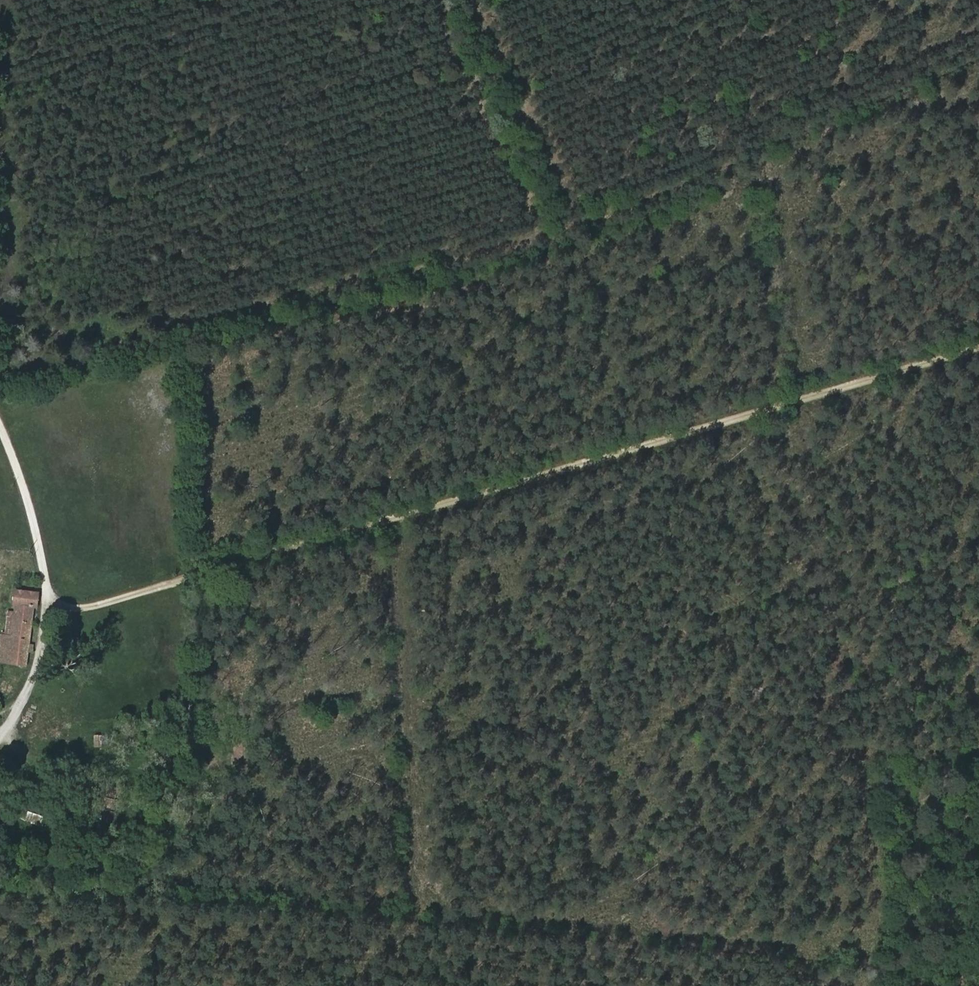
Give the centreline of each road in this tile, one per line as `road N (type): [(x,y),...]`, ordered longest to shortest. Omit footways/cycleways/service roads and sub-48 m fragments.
road 1 (track): [(978,345),(54,613)]
road 2 (track): [(0,426),(33,485),(54,613)]
road 3 (track): [(54,613),(0,734)]

